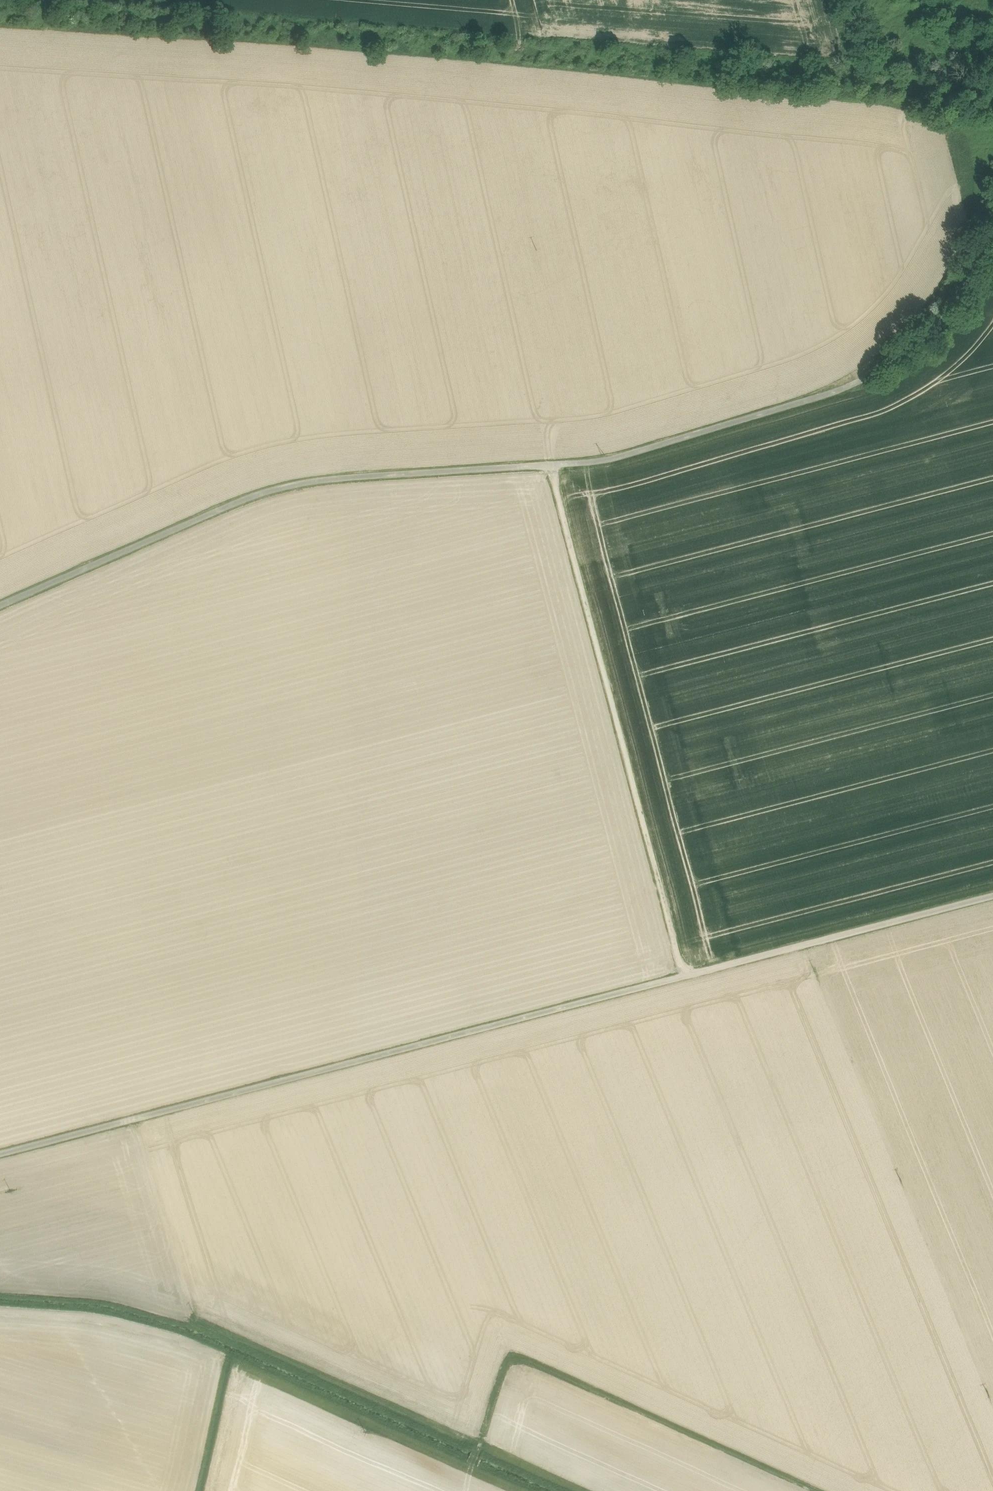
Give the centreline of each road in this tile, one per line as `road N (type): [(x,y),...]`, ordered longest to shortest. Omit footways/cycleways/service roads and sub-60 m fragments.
road 1 (track): [(0,606),(294,488),(611,461),(868,383),(937,331),(992,247)]
road 2 (track): [(0,1154),(992,899)]
road 3 (track): [(688,978),(556,467)]

